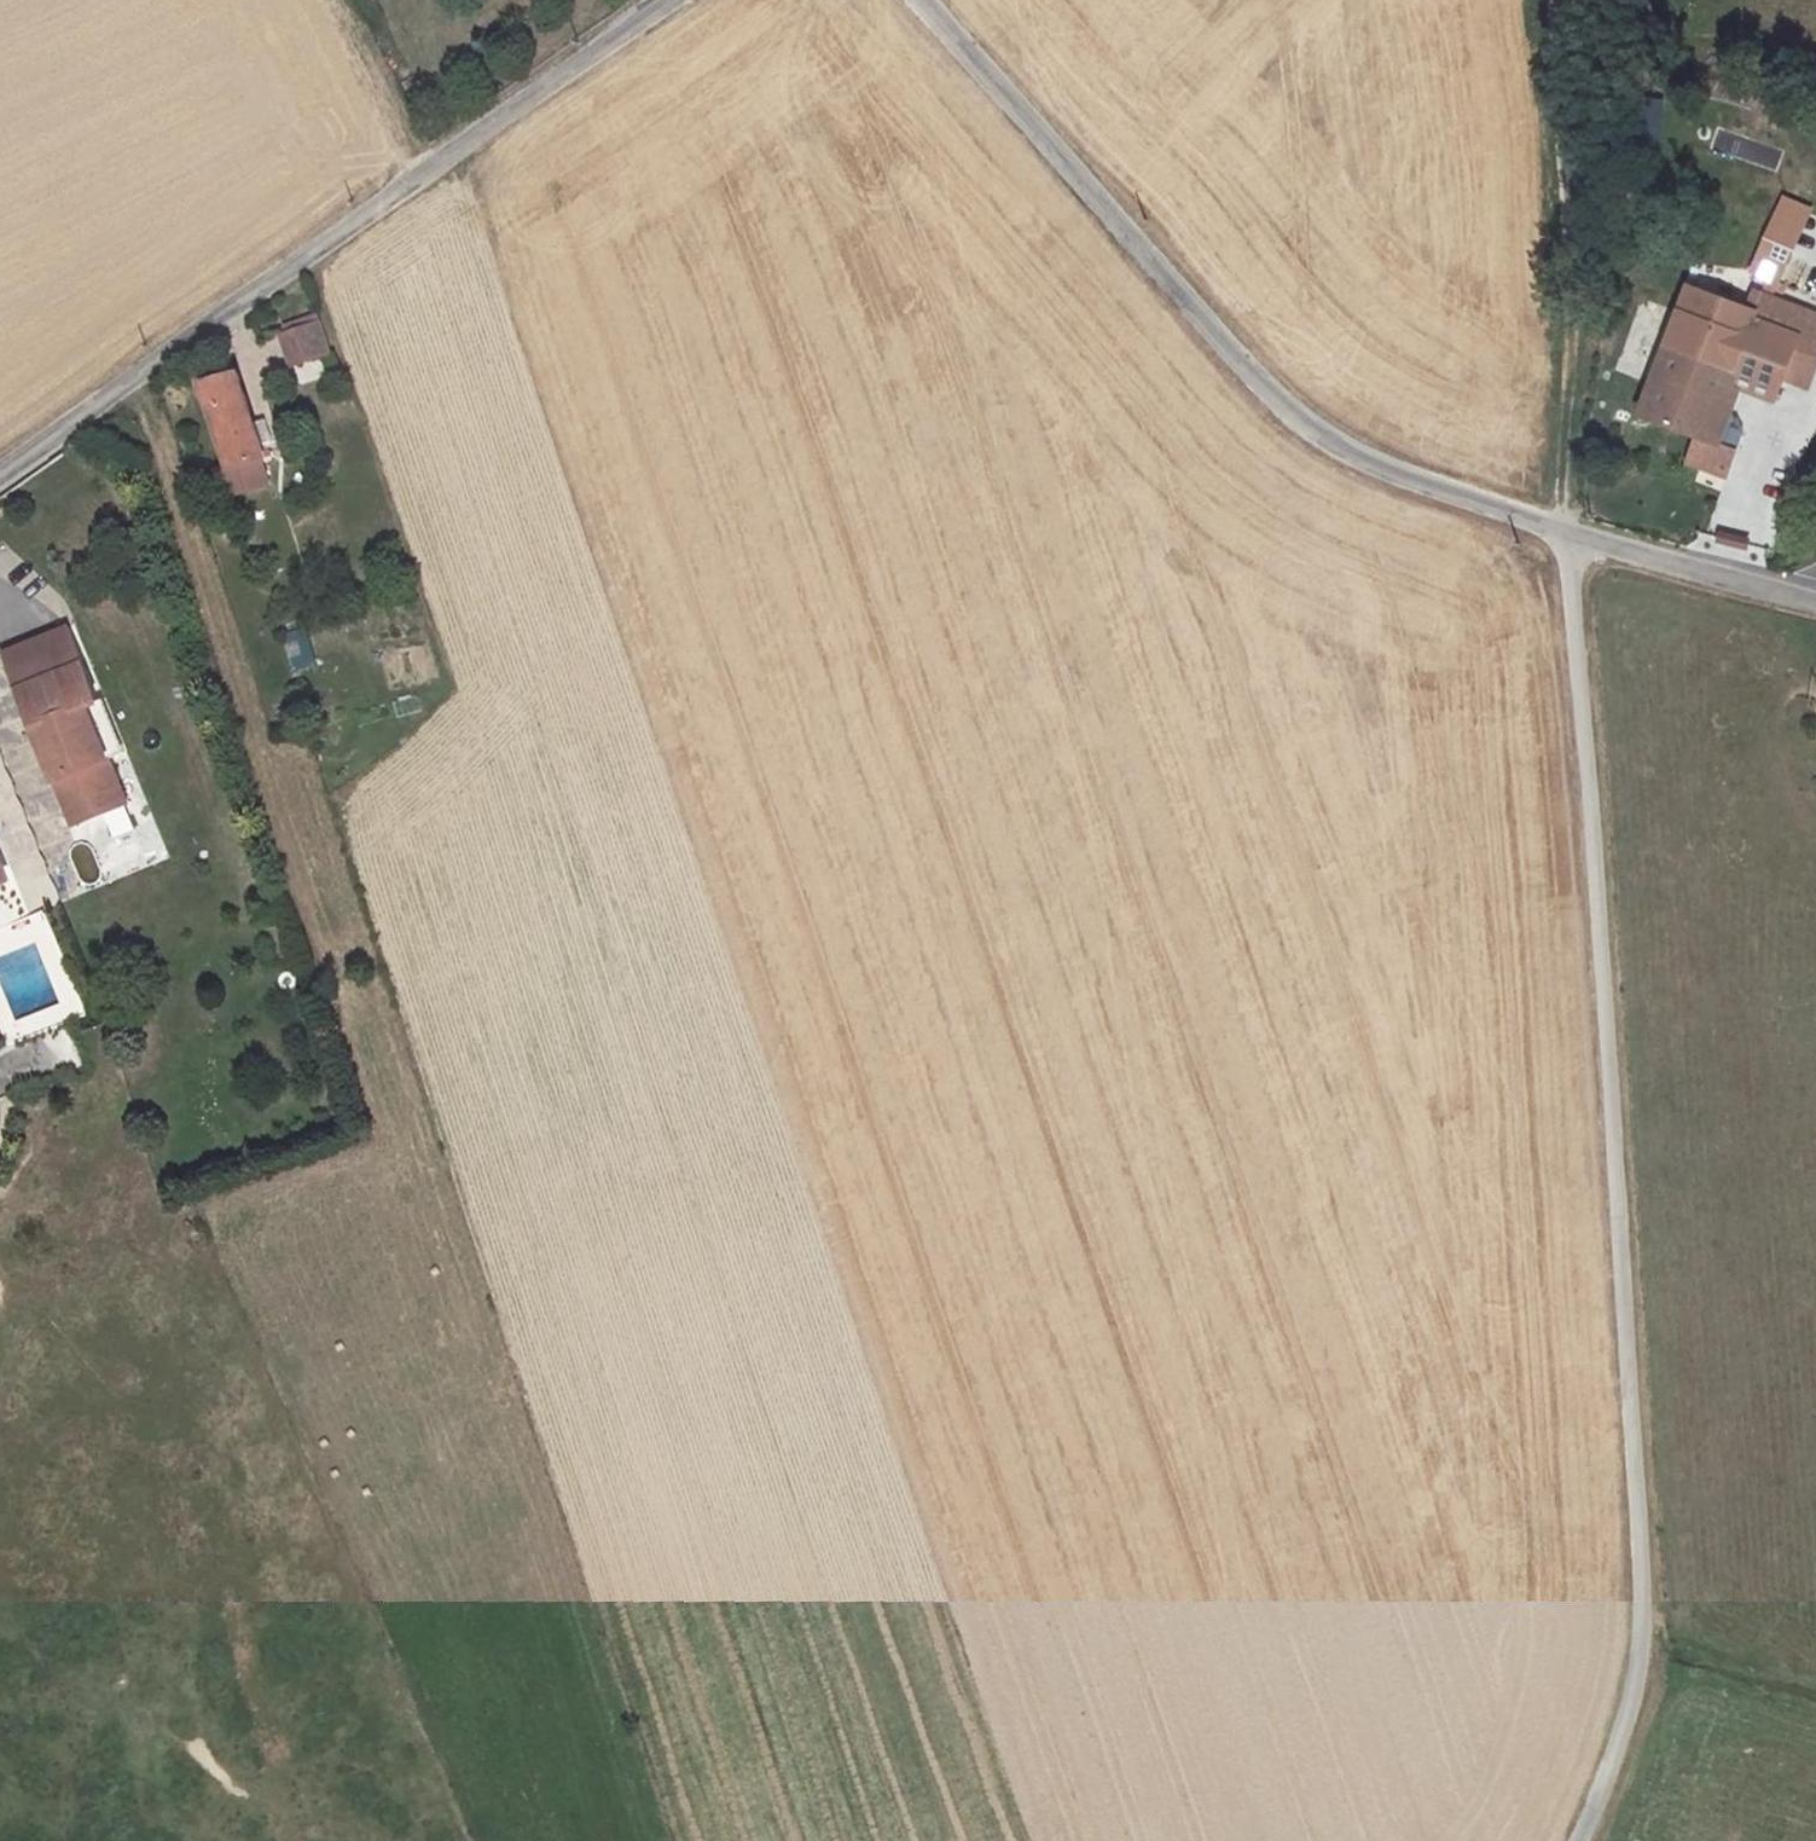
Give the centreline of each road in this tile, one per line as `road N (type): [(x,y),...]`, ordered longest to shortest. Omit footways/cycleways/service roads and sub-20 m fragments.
road 1 (unclassified): [(1567,531),(1618,1195),(1641,1645),(1602,1787),(1577,1840)]
road 2 (unclassified): [(922,0),(1285,412),(1355,453),(1567,531)]
road 3 (unclassified): [(0,480),(661,0)]
road 4 (track): [(1567,531),(1559,506),(1573,304),(1556,0)]
road 5 (unclassified): [(1567,531),(1815,600)]

